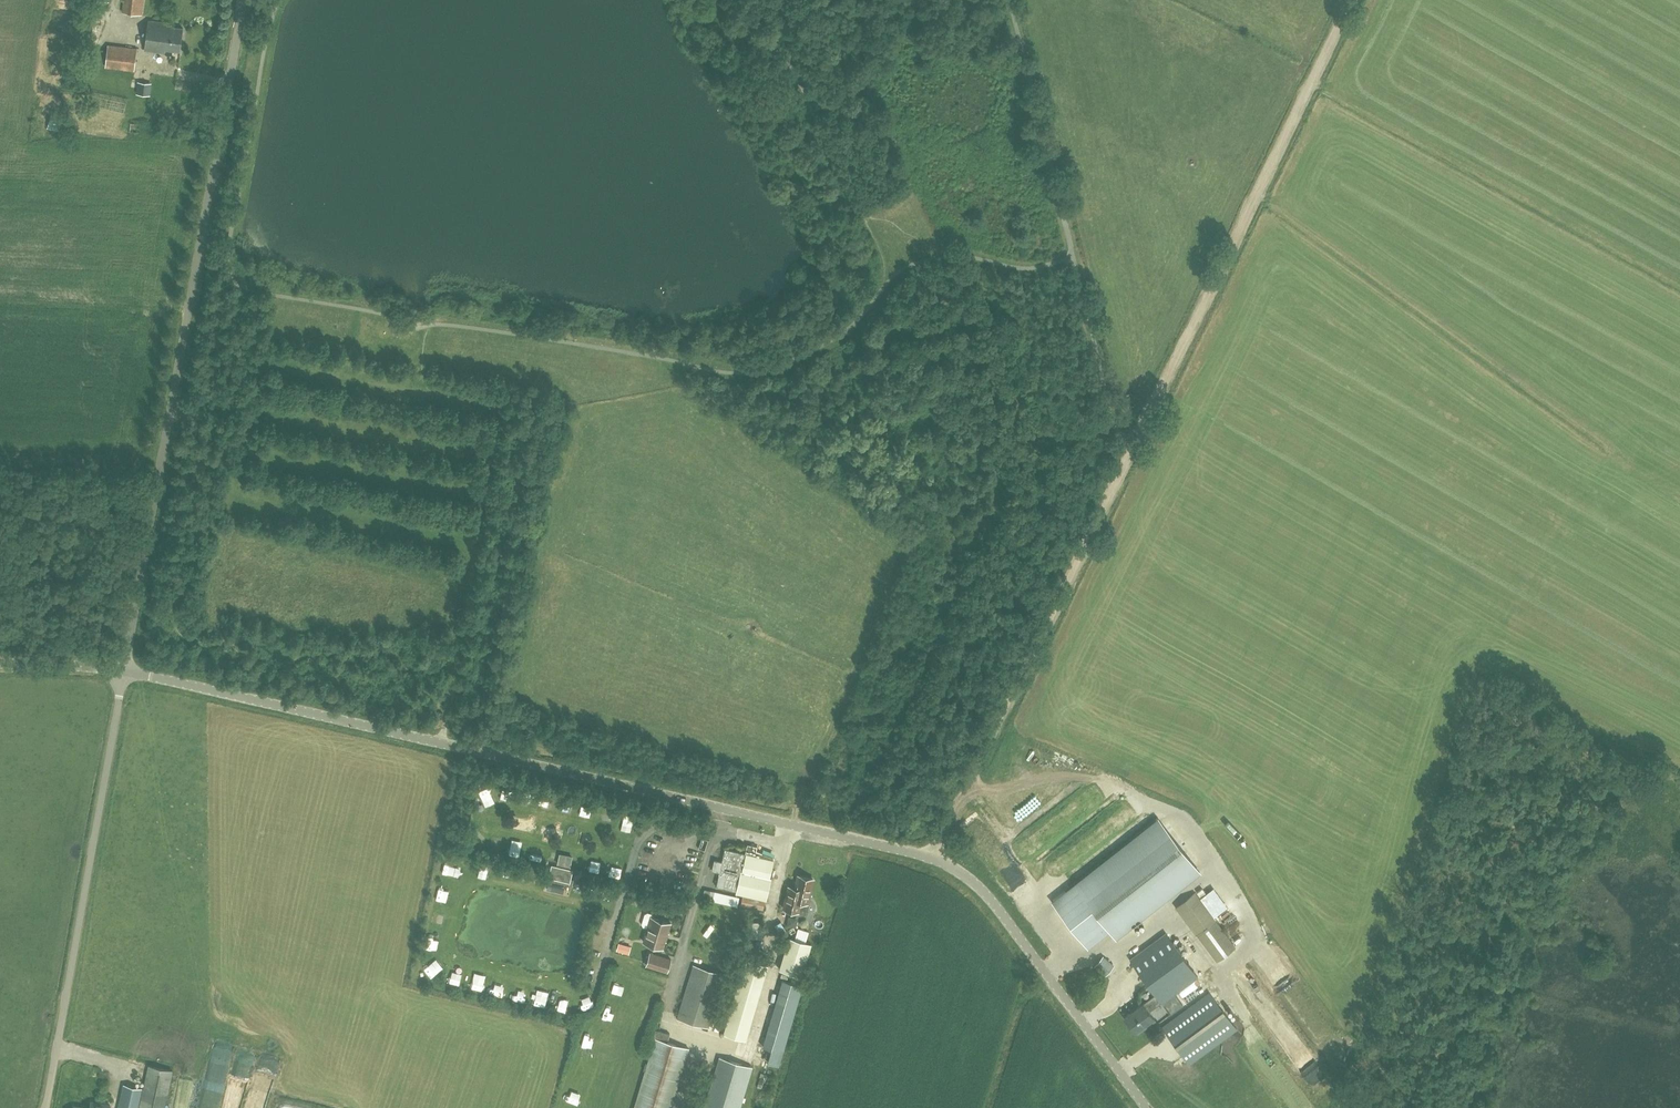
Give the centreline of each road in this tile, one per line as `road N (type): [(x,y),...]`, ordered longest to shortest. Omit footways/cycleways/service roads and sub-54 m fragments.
road 1 (unclassified): [(1150,1107),(992,900),(959,871),(913,850),(126,670)]
road 2 (unclassified): [(126,670),(242,0)]
road 3 (track): [(1350,0),(1135,443)]
road 4 (track): [(1135,443),(931,858)]
road 5 (unclassified): [(46,1107),(126,670)]
road 6 (unclassified): [(126,670),(0,664)]

